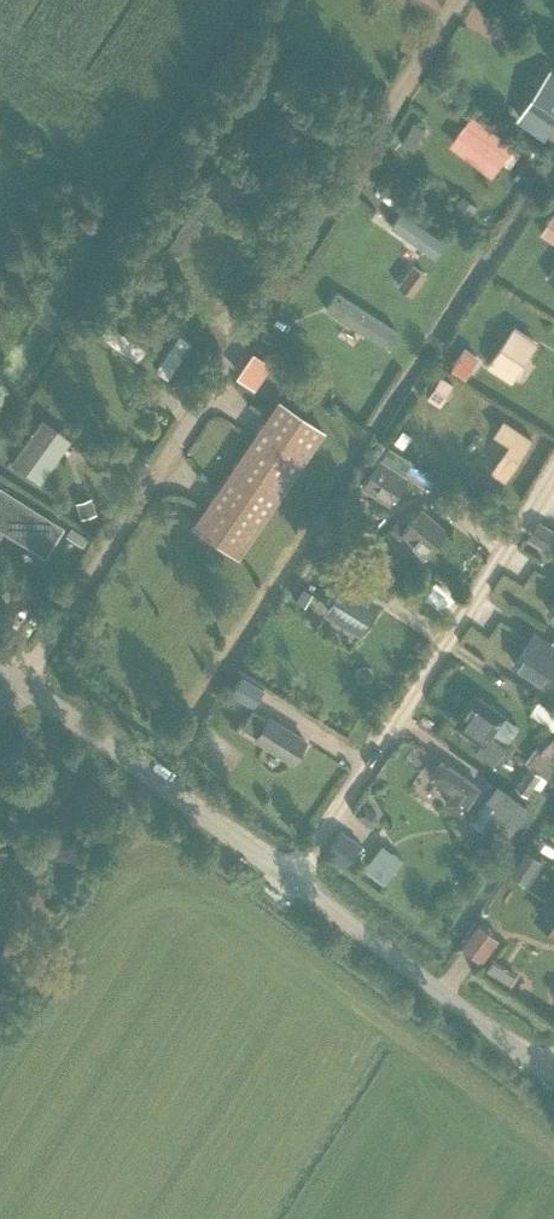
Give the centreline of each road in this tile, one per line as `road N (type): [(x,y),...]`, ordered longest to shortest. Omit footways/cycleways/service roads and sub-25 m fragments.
road 1 (track): [(22,682),(456,0)]
road 2 (residential): [(288,879),(553,485)]
road 3 (unclassified): [(288,879),(0,665)]
road 4 (unclassified): [(551,1069),(288,879)]

